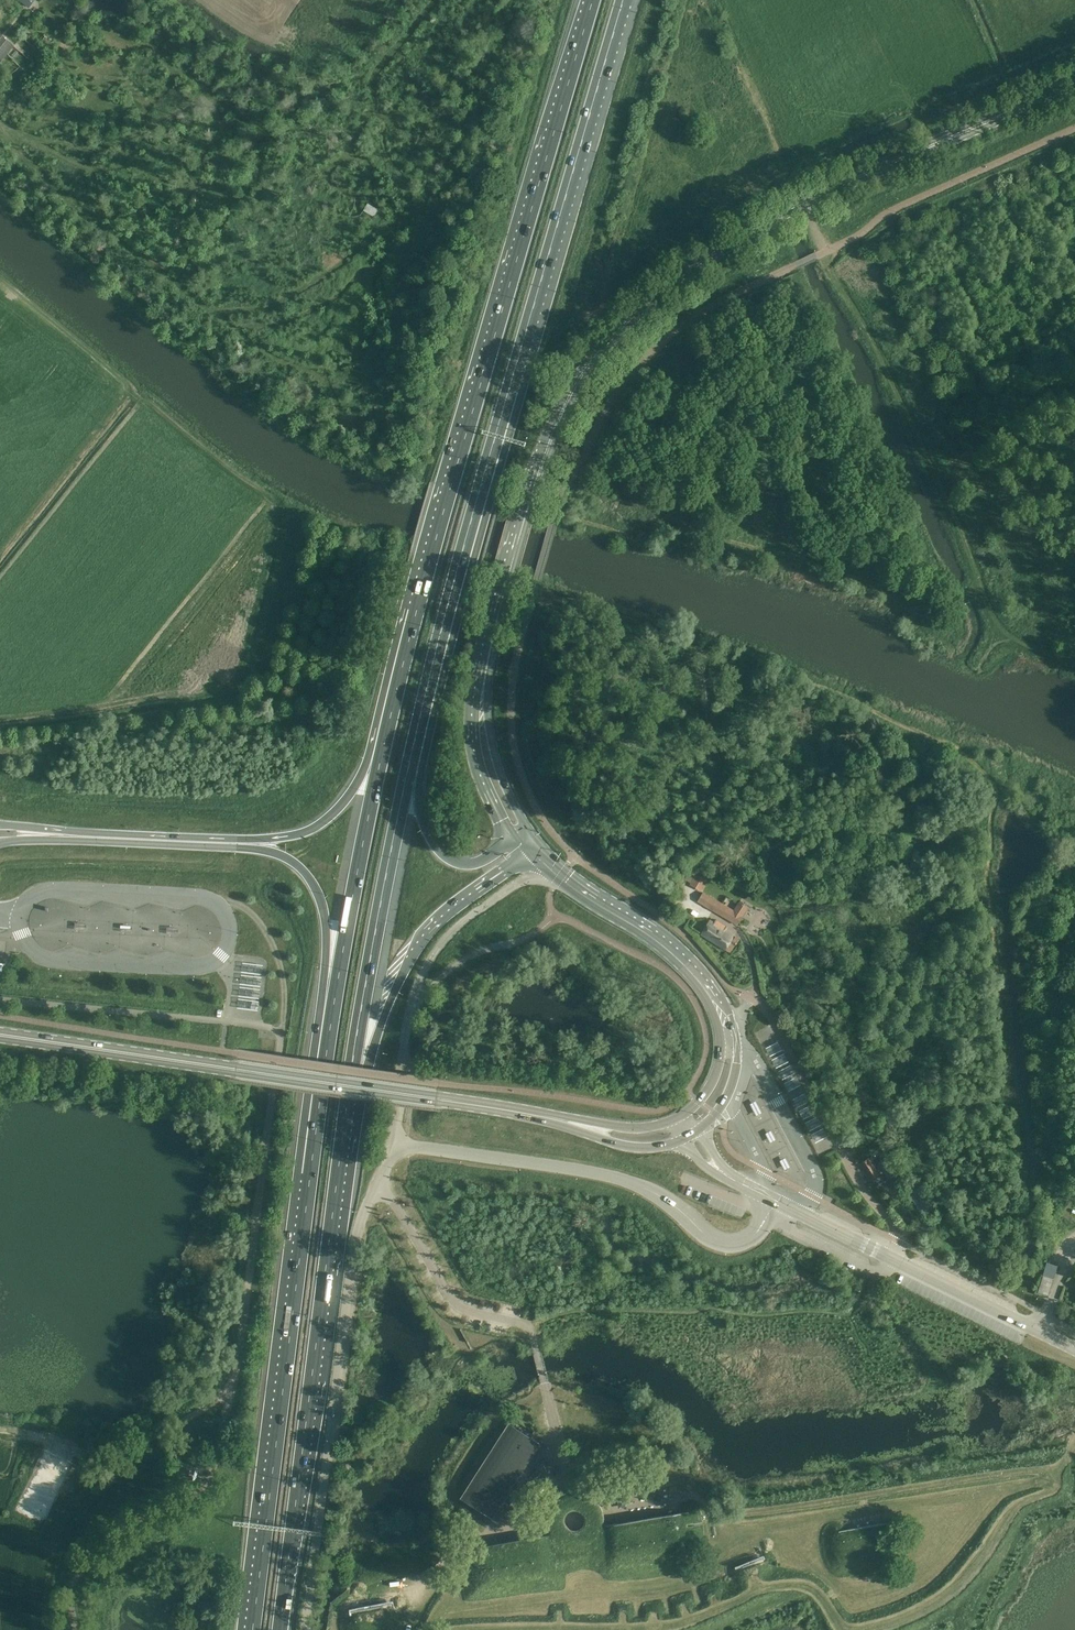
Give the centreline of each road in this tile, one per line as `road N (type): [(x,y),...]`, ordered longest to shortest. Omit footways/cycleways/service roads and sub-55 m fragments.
road 1 (tertiary): [(522,834),(489,766),(486,673),(525,511),(553,432),(588,368),(645,305),(793,207),(1074,84)]
road 2 (motorway): [(408,771),(477,496),(623,0)]
road 3 (motorway): [(592,0),(380,756)]
road 4 (motorway): [(331,1017),(253,1629)]
road 5 (secondary): [(539,1115),(0,1035)]
road 6 (motorway): [(280,1629),(348,1090)]
road 7 (motorway): [(0,845),(227,848),(283,858),(307,877),(322,908),(331,1017)]
road 8 (unclassified): [(303,1629),(357,1225),(380,1185)]
road 9 (unclassified): [(397,1150),(620,1180),(673,1206),(716,1242),(753,1236),(774,1200)]
road 10 (motorway): [(380,756),(332,814),(290,834),(0,825)]
road 11 (unclassified): [(226,1418),(282,1029)]
road 12 (tertiary): [(1074,1349),(774,1200)]
road 13 (motorway): [(348,1090),(408,771)]
road 14 (motorway): [(348,1090),(424,936),(534,850)]
road 15 (motorway): [(380,756),(331,1017)]
road 16 (unclassified): [(535,1343),(522,1324),(455,1303),(380,1185)]
road 17 (secondary): [(695,974),(534,850)]
road 18 (secondary): [(692,1136),(726,1097),(736,1049),(728,1011),(695,974)]
road 19 (motorway): [(522,834),(472,863),(449,859),(426,831),(408,771)]
road 20 (secondary): [(695,974),(713,1016),(719,1058),(707,1090),(680,1118)]
road 21 (secondary): [(539,1115),(628,1147),(671,1146),(692,1136)]
road 22 (unclassified): [(397,1150),(394,1117),(412,1005)]
road 23 (secondary): [(680,1118),(643,1129),(539,1115)]

